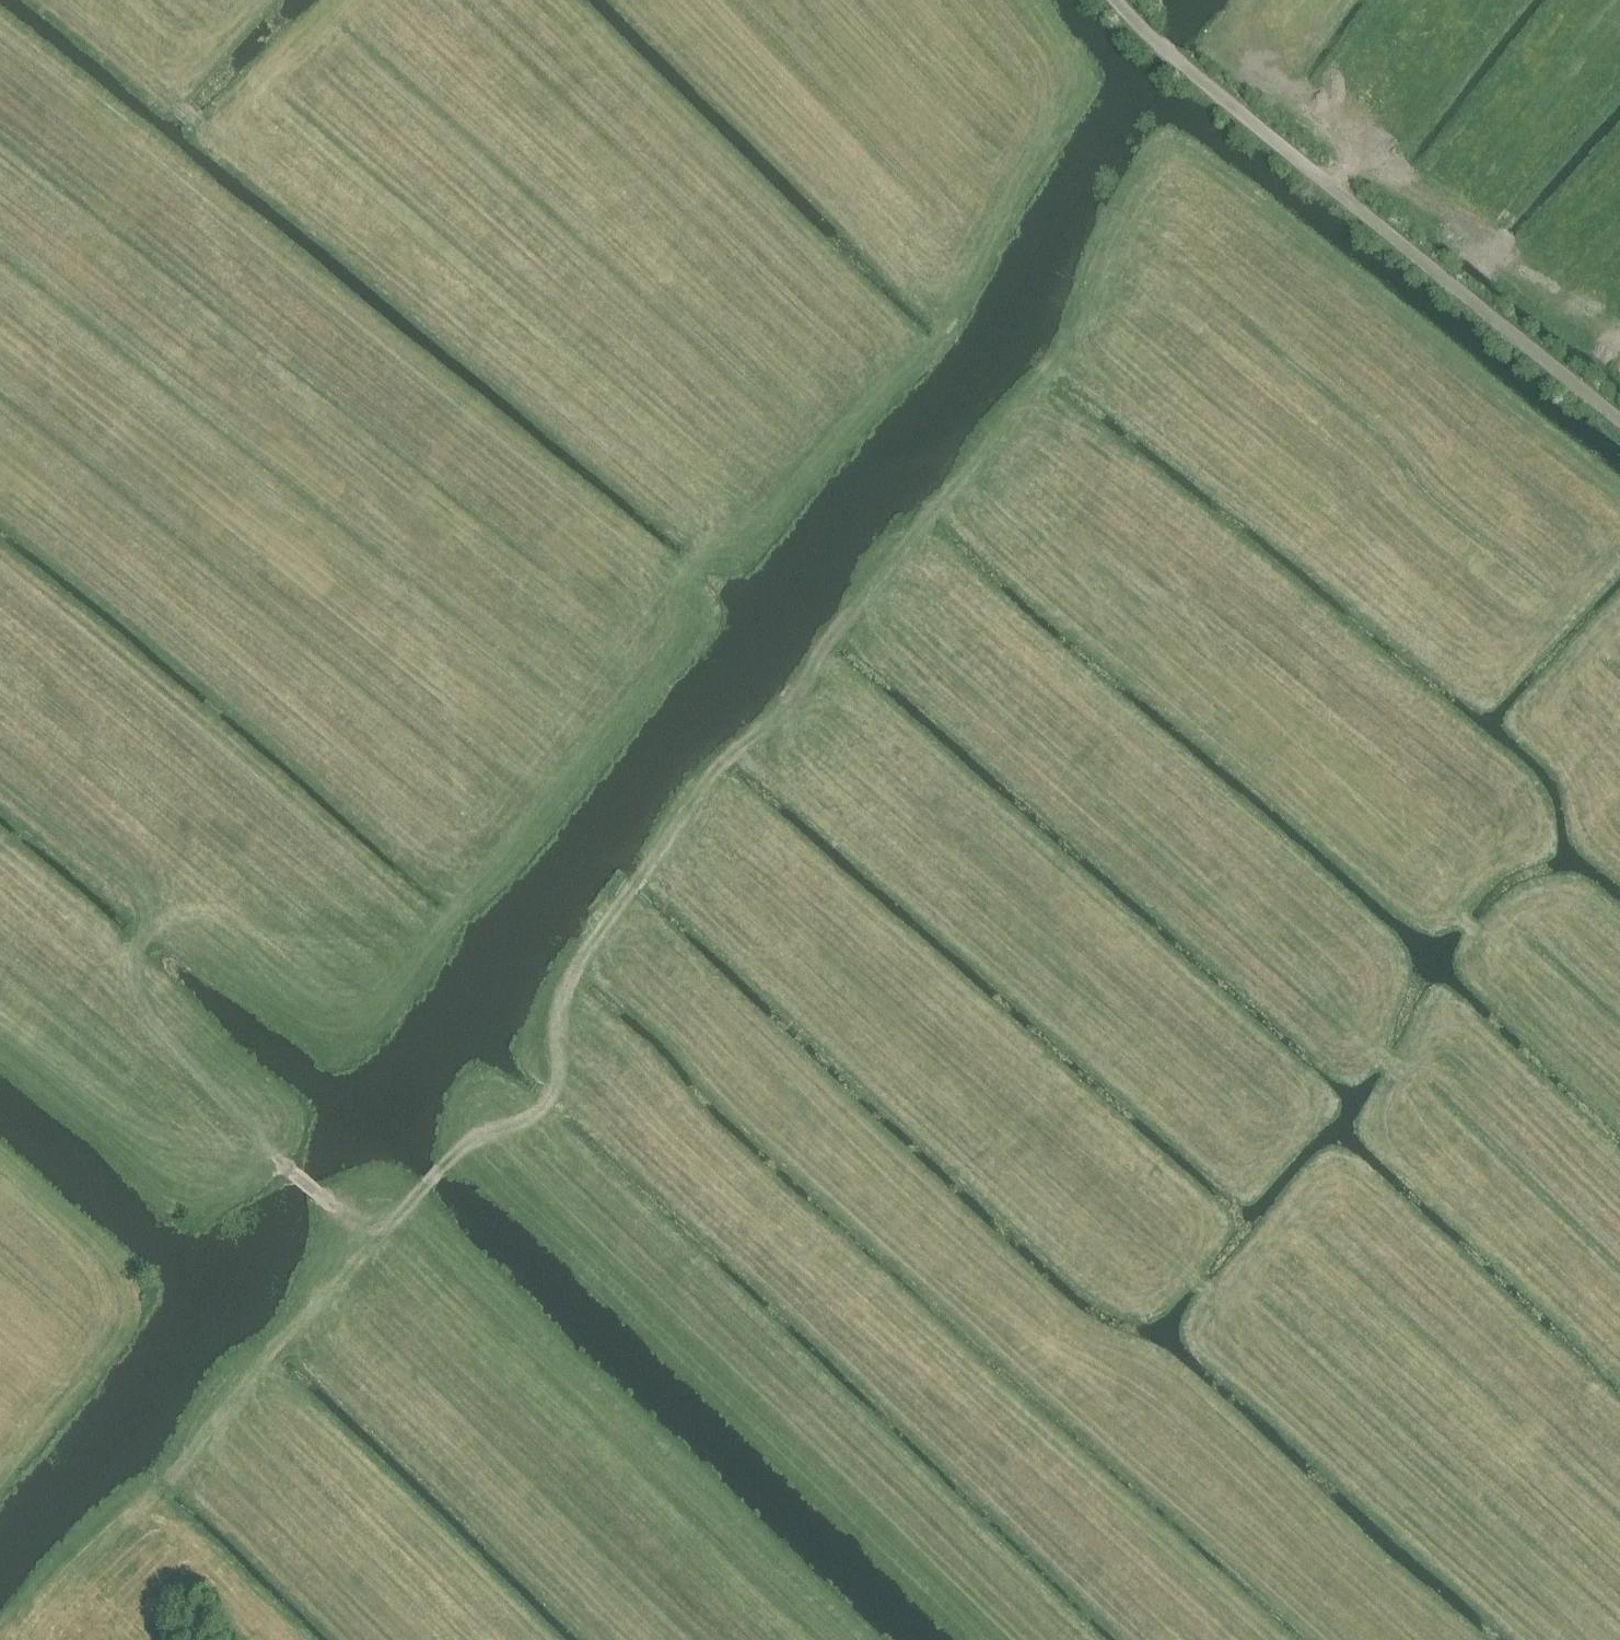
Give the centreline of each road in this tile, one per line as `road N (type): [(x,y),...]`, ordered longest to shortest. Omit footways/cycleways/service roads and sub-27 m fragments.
road 1 (track): [(15,1639),(57,1585),(175,1475),(297,1324),(446,1163),(546,1106),(561,1085),(559,996),(573,964),(712,769),(795,693),(887,549),(939,506),(1051,379),(1082,360),(1200,367)]
road 2 (residential): [(1619,420),(1143,30),(1118,0)]
road 3 (track): [(275,1162),(374,1242)]

